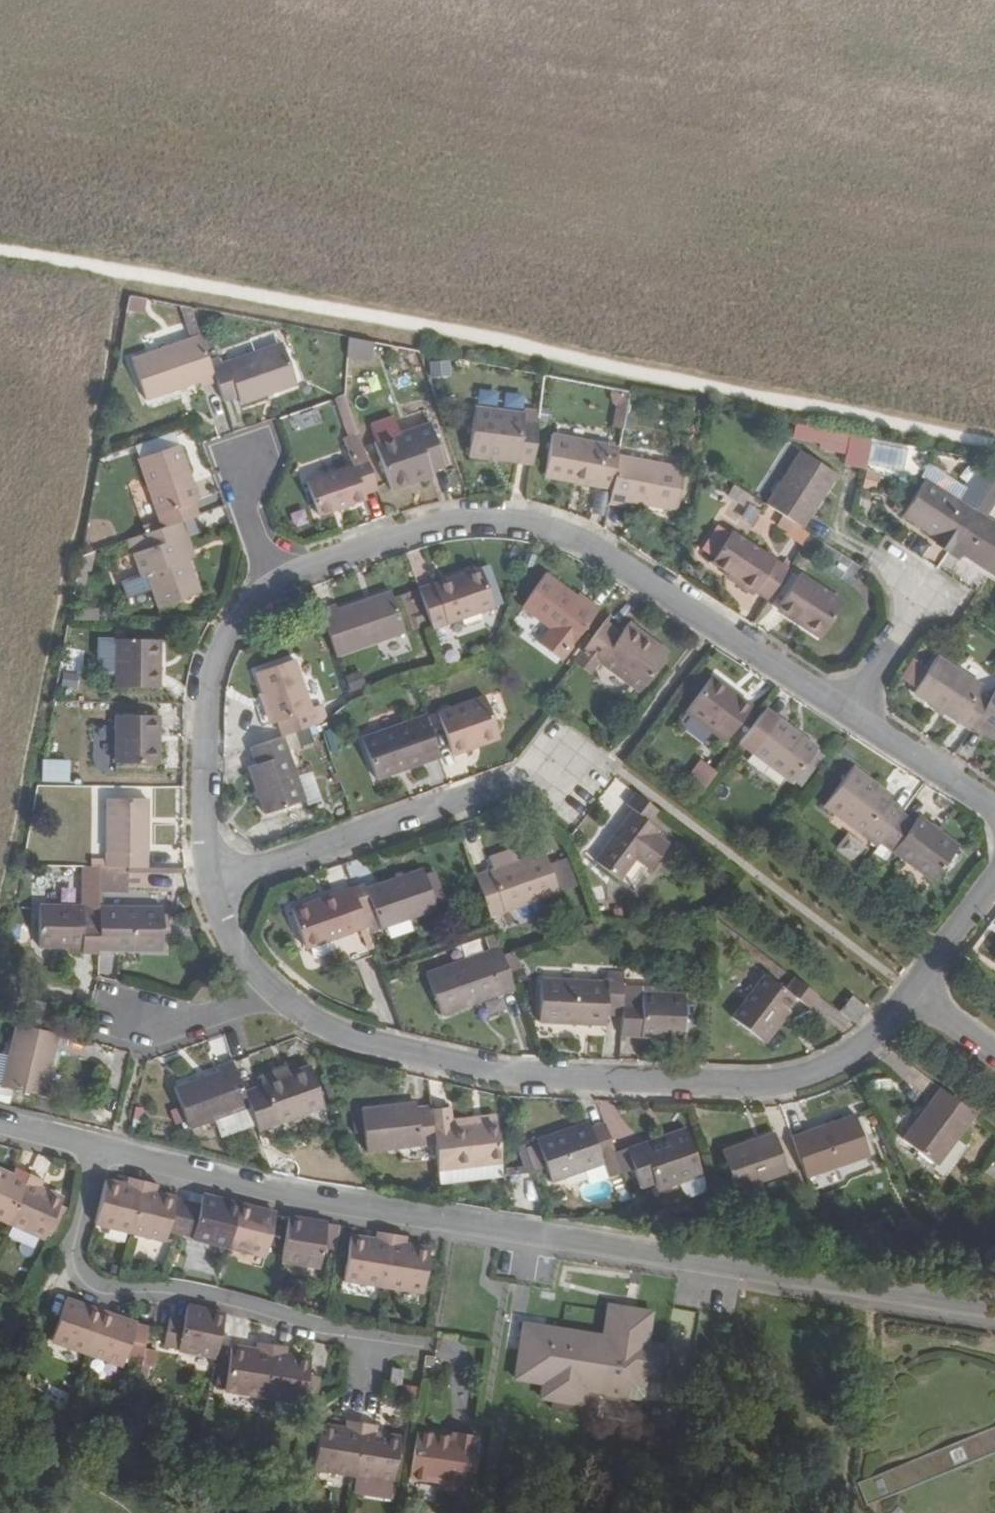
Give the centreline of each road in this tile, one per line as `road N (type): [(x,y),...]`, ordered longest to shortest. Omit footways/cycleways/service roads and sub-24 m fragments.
road 1 (track): [(0,254),(376,319),(994,444)]
road 2 (residential): [(994,1308),(294,1198),(98,1148)]
road 3 (residential): [(271,992),(344,1035),(516,1077),(762,1086),(850,1056),(911,992)]
road 4 (residential): [(853,712),(578,546),(512,523),(455,521),(272,579)]
road 5 (residential): [(381,1341),(184,1291),(98,1286),(82,1275),(76,1255),(98,1148)]
road 6 (residential): [(272,579),(222,637),(211,667),(208,881)]
road 7 (residential): [(513,782),(208,881)]
road 8 (residential): [(994,803),(853,712)]
road 9 (residential): [(122,1015),(170,1026),(271,992)]
road 10 (residential): [(913,578),(914,611),(853,712)]
road 11 (residential): [(911,992),(994,879)]
road 12 (residential): [(208,881),(237,951),(271,992)]

